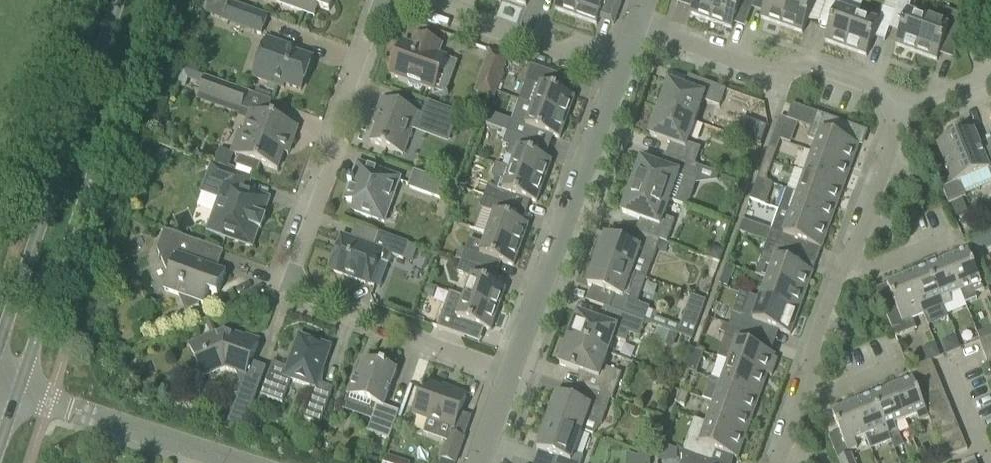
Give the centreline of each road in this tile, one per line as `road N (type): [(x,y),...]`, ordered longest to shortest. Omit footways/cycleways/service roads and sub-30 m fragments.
road 1 (residential): [(504,379),(299,300),(292,281),(378,13),(397,0)]
road 2 (secondary): [(17,394),(153,0)]
road 3 (secondary): [(118,0),(0,344)]
road 4 (residential): [(618,69),(504,379)]
road 5 (residential): [(904,99),(808,65),(764,70),(634,24)]
road 6 (residential): [(397,0),(510,39),(535,36),(618,69)]
road 7 (residential): [(228,462),(17,394)]
road 8 (residential): [(849,264),(904,99)]
road 9 (residential): [(804,390),(834,278),(849,264)]

